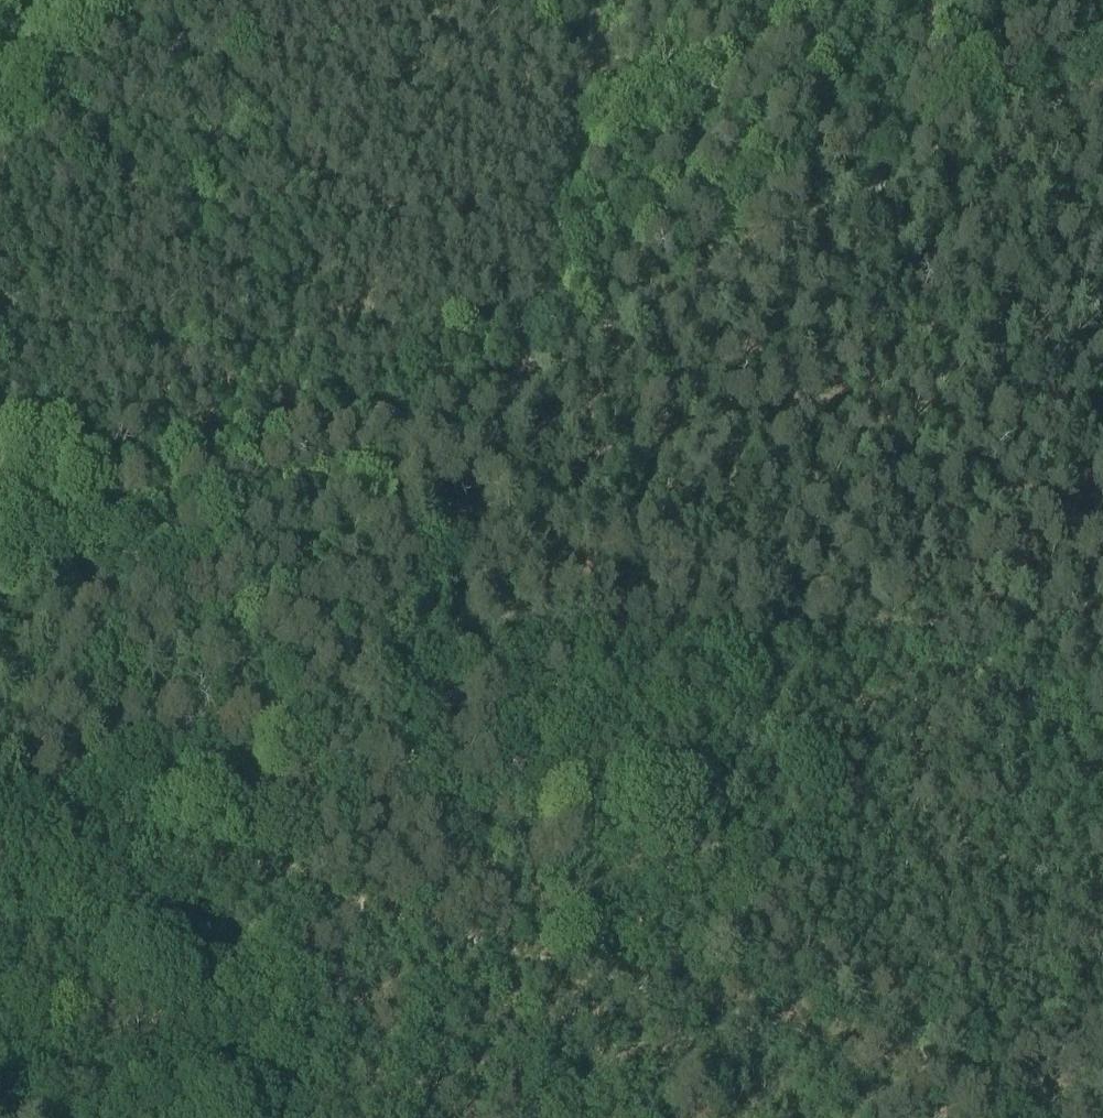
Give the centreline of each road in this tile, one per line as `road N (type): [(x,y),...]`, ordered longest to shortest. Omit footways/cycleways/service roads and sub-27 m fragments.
road 1 (track): [(1068,1117),(631,984),(0,829)]
road 2 (track): [(643,0),(590,200),(560,365),(439,662)]

